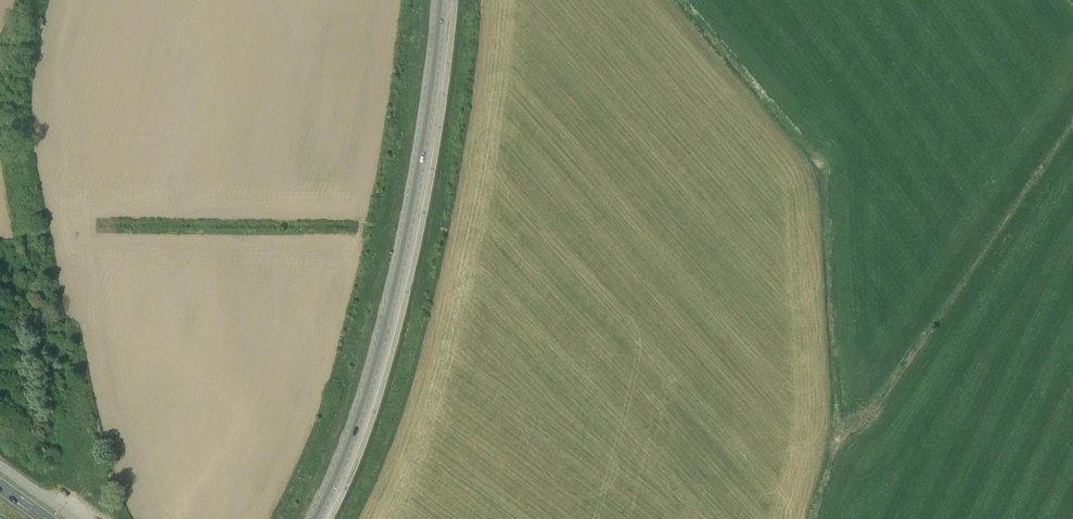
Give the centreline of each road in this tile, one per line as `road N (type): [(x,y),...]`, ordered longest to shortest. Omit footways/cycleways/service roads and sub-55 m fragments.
road 1 (tertiary): [(314,518),(370,380),(402,250),(439,0)]

